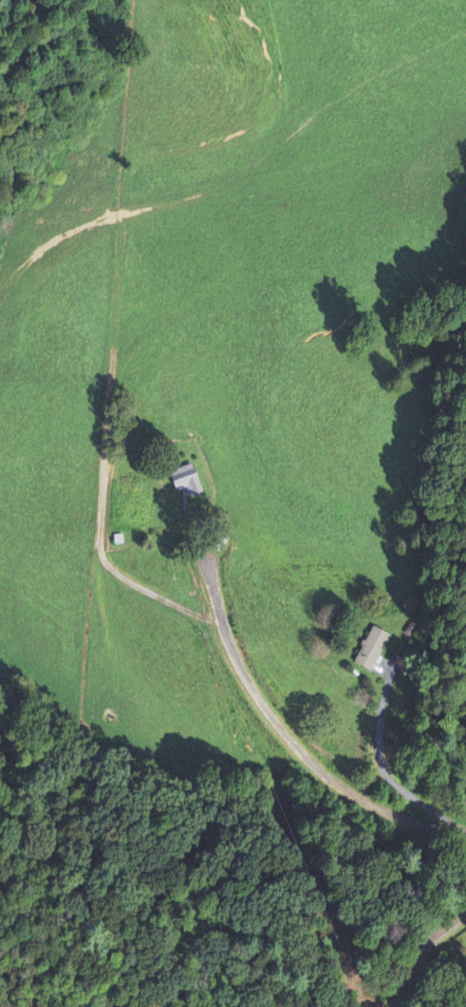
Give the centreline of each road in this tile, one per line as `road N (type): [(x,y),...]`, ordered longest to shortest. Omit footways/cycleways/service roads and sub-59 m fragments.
road 1 (residential): [(465,834),(377,812),(304,754),(242,667),(207,557)]

